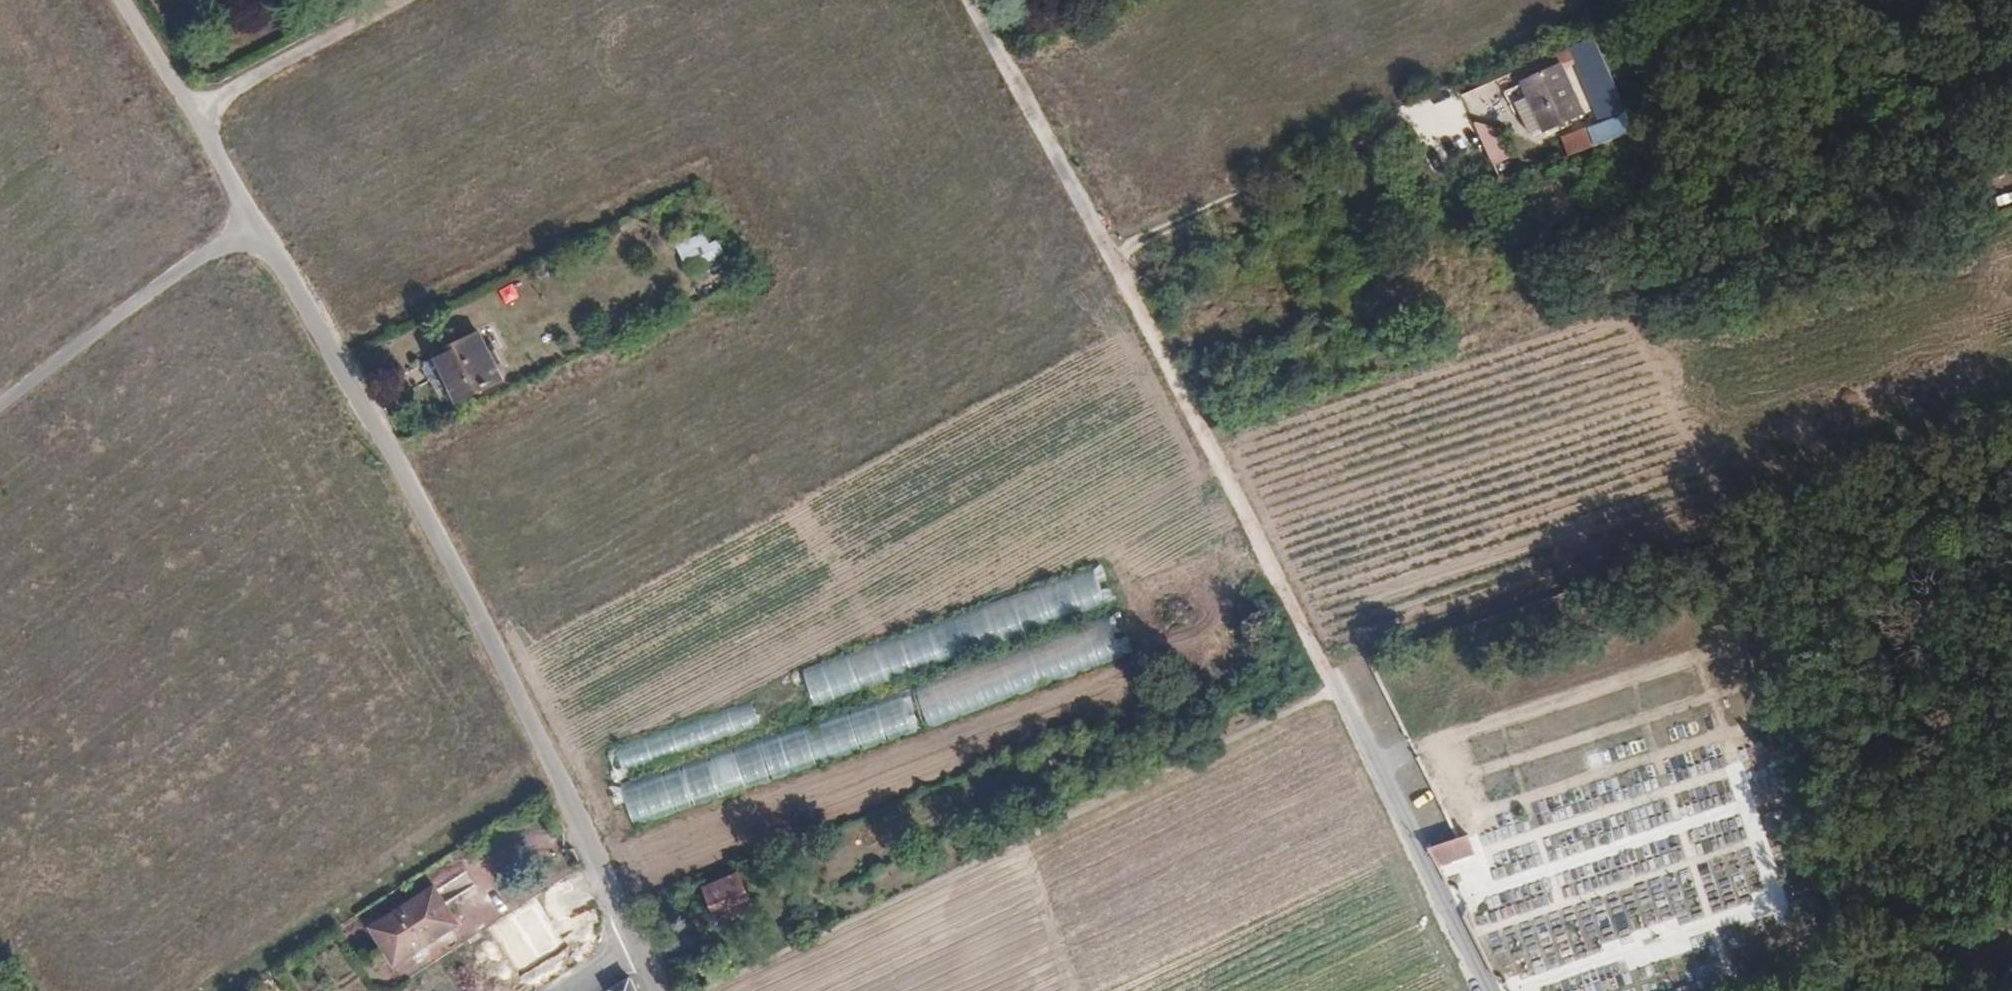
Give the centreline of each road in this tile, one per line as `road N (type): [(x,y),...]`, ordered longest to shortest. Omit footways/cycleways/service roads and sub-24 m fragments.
road 1 (unclassified): [(969,0),(1207,435),(1492,990)]
road 2 (track): [(1207,435),(1815,239),(2011,162)]
road 3 (unclassified): [(634,956),(534,734),(252,223)]
road 4 (unclassified): [(252,223),(0,412)]
road 5 (unclassified): [(411,0),(197,111)]
road 6 (unclassified): [(197,111),(119,0)]
road 7 (unclassified): [(252,223),(197,111)]

